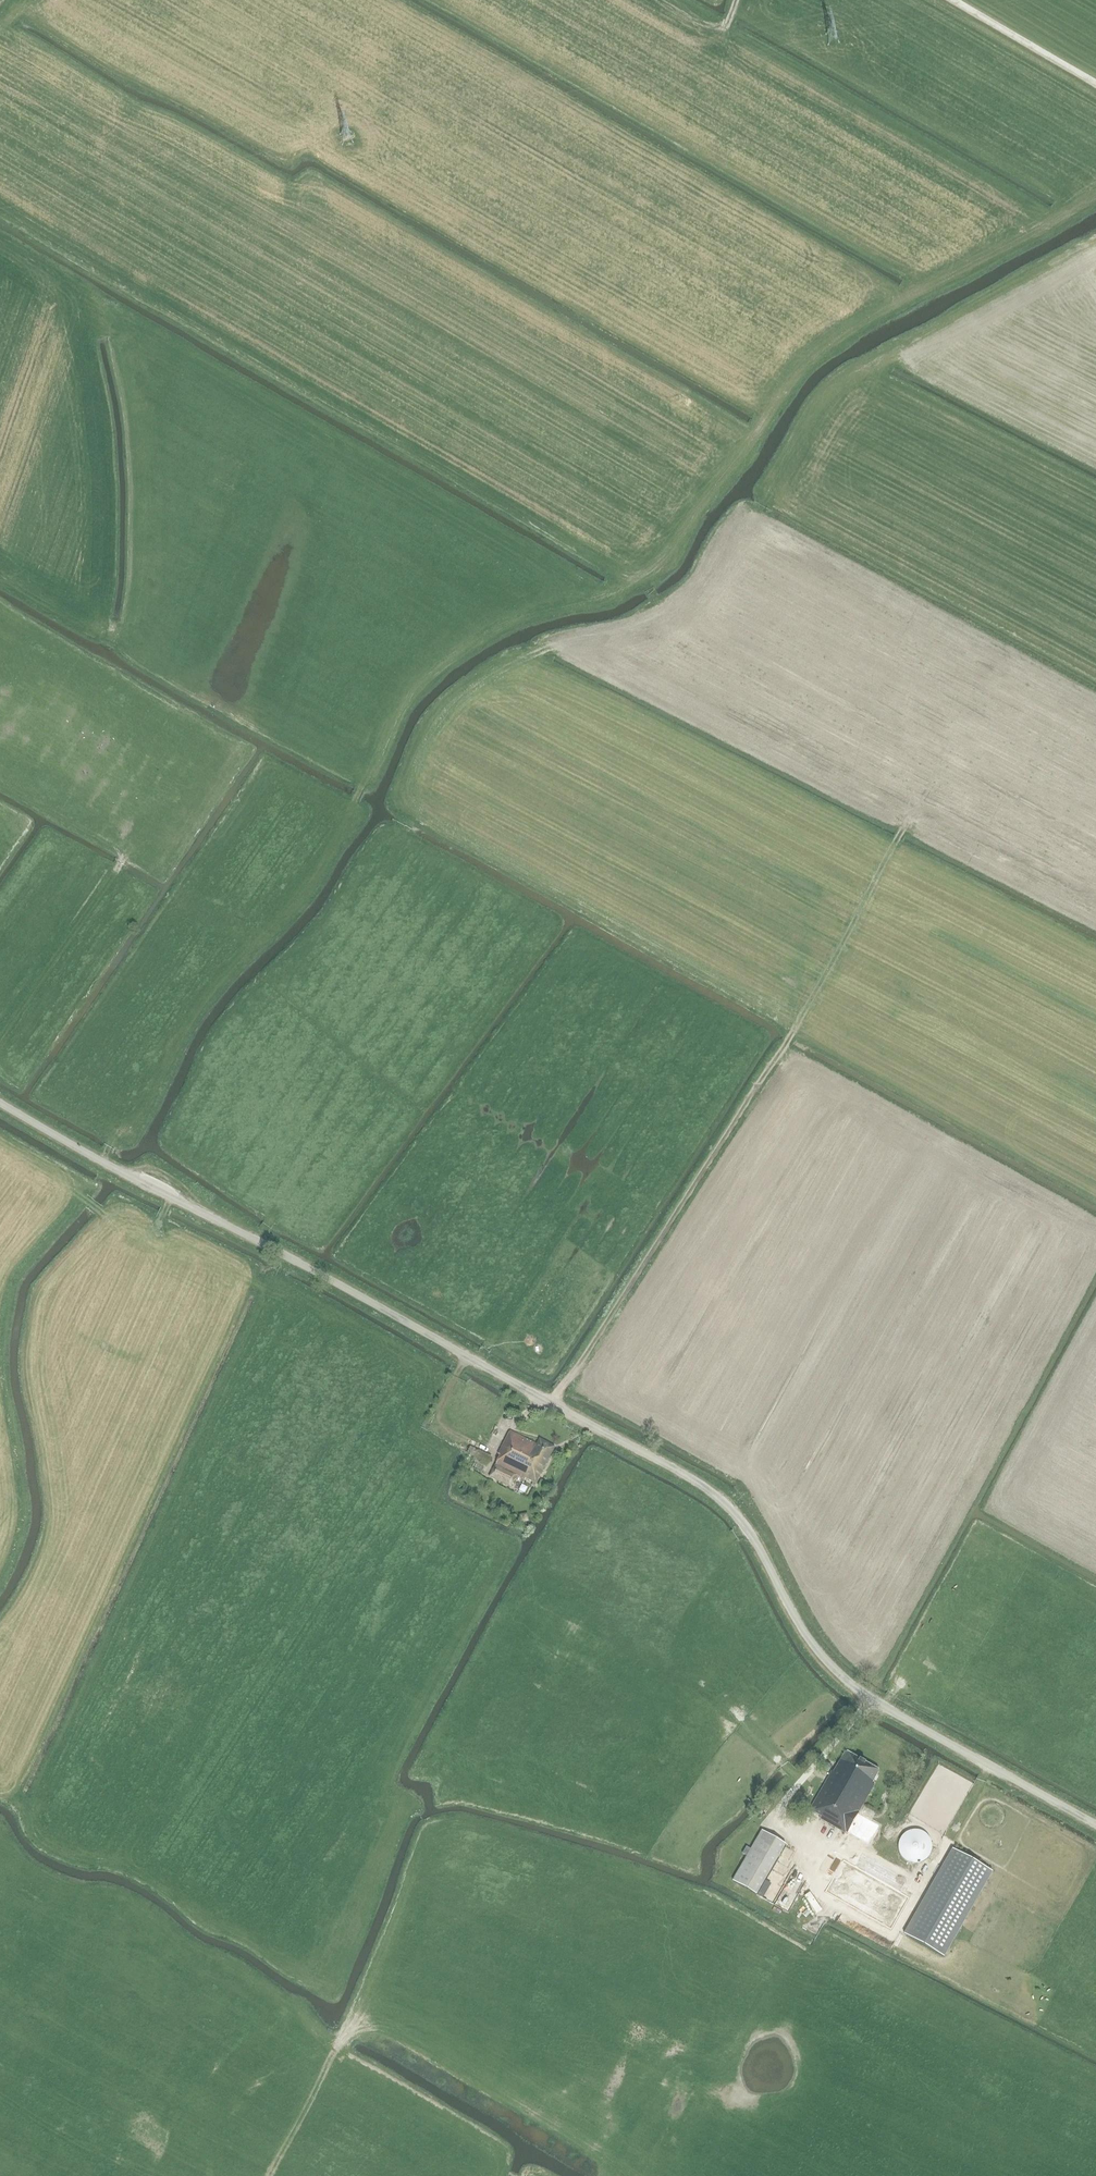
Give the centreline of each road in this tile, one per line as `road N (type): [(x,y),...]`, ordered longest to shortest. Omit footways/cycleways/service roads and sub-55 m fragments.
road 1 (tertiary): [(1095,1825),(842,1676),(811,1641),(745,1526),(694,1480),(0,1103)]
road 2 (track): [(954,0),(1095,82)]

